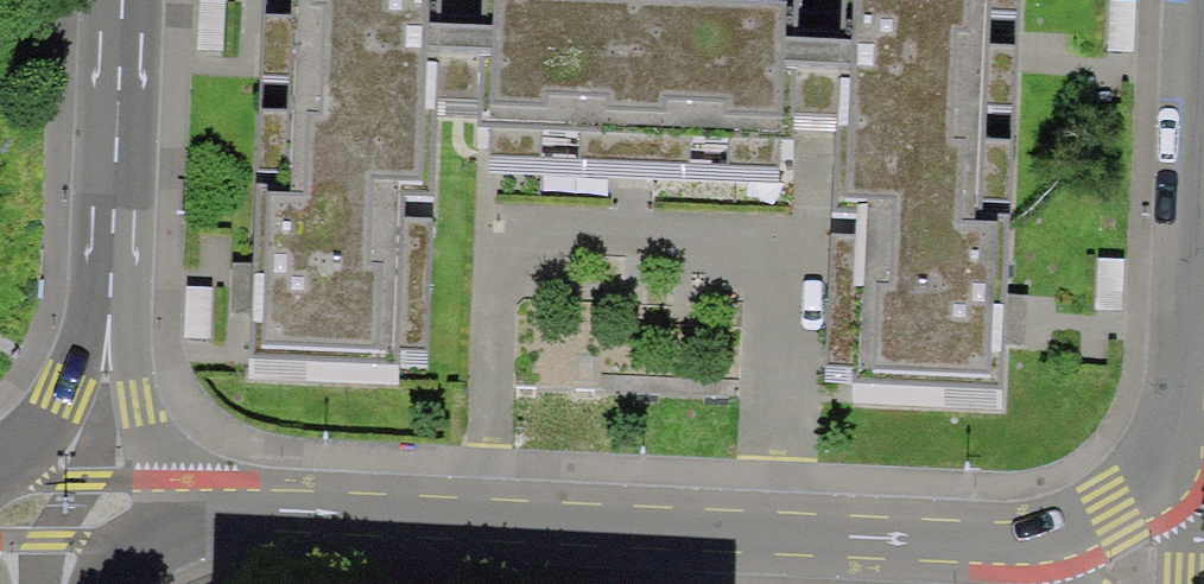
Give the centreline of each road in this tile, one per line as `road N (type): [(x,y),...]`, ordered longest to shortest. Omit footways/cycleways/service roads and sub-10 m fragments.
road 1 (tertiary): [(222,504),(1031,541)]
road 2 (tertiary): [(1186,401),(1203,12)]
road 3 (tertiary): [(122,0),(110,315)]
road 4 (tertiary): [(110,315),(153,434),(222,504)]
road 5 (tertiary): [(1031,541),(1111,511),(1151,472),(1186,401)]
road 6 (tertiary): [(110,315),(52,415),(0,463)]
road 7 (tertiary): [(1179,583),(1186,401)]
road 8 (tertiary): [(104,583),(161,532),(222,504)]

